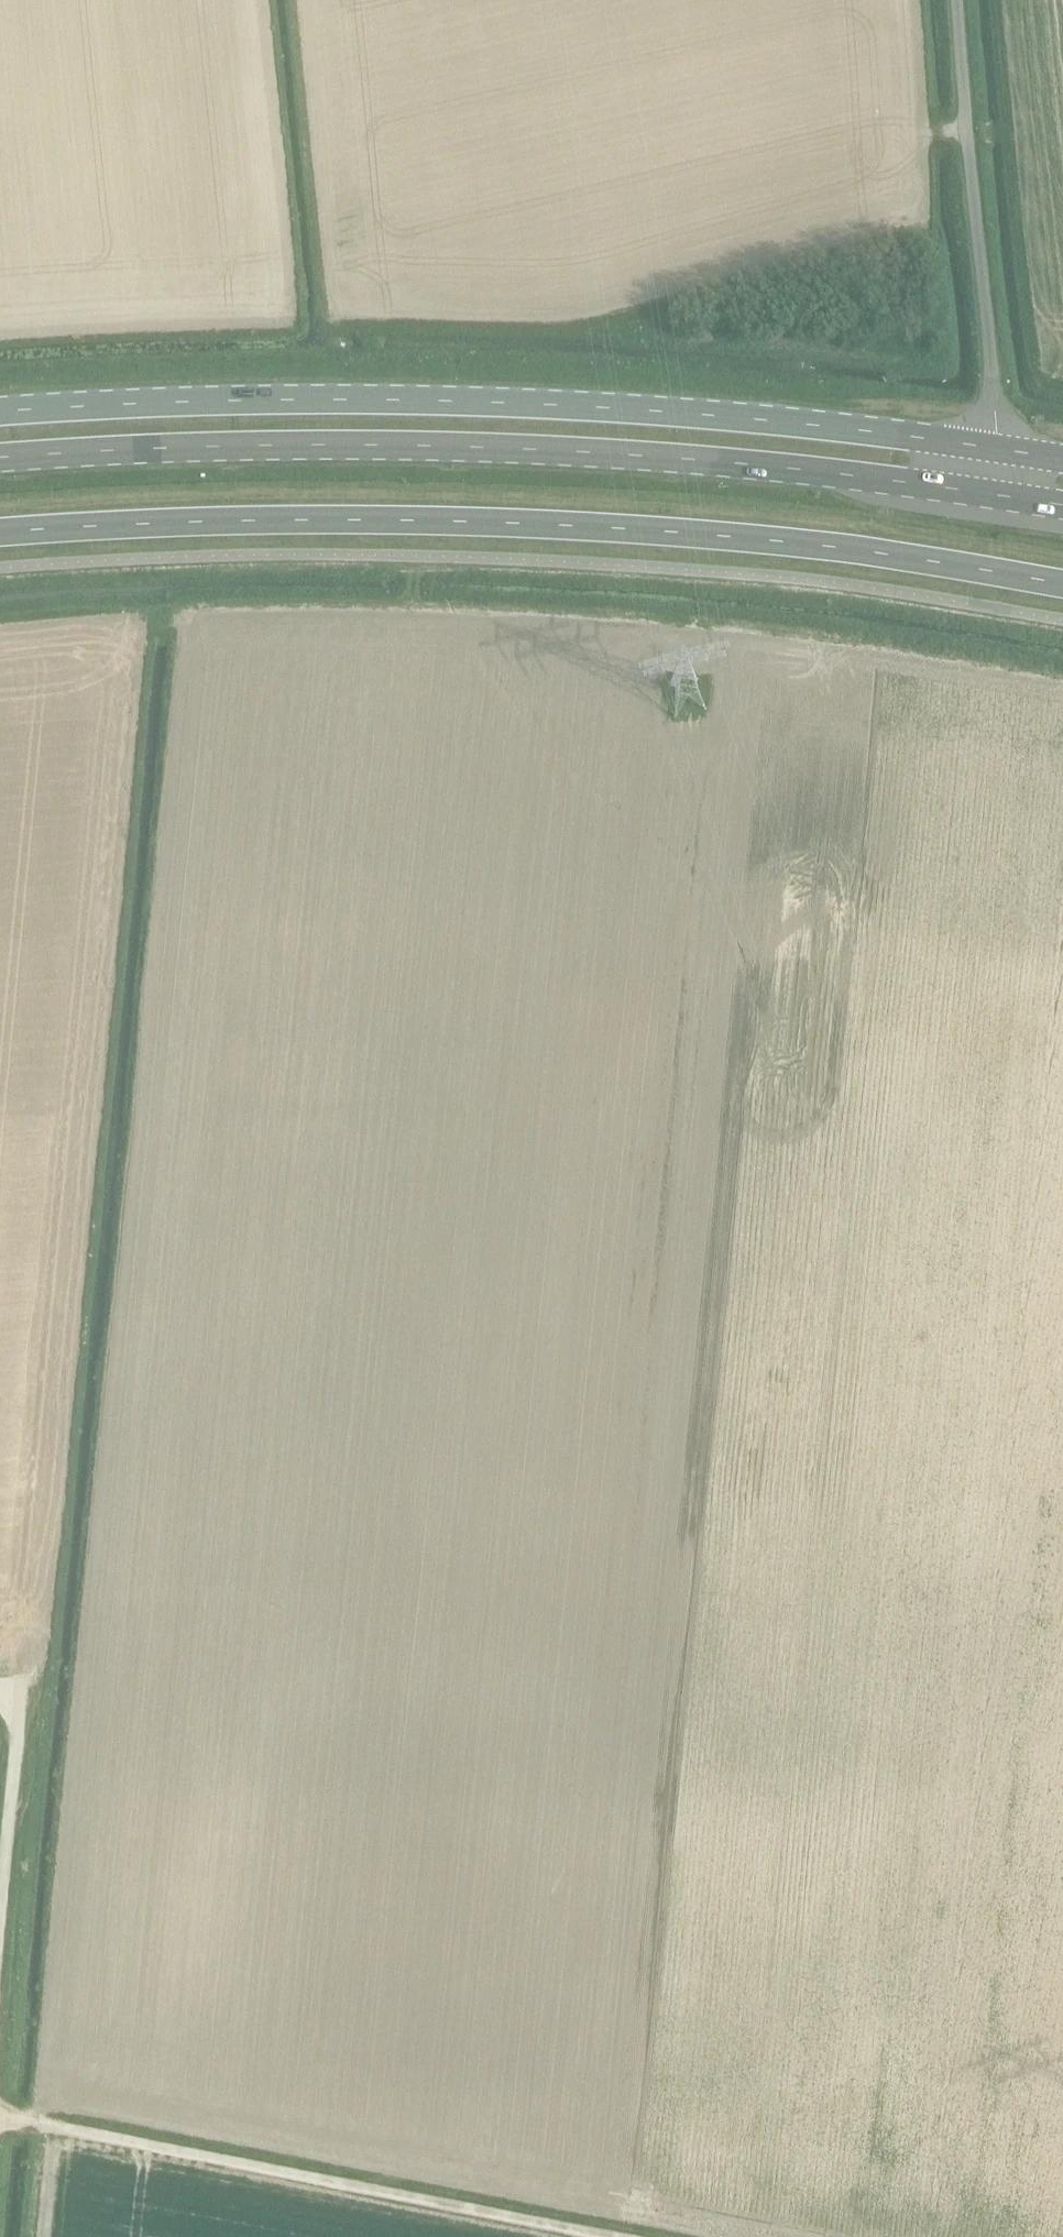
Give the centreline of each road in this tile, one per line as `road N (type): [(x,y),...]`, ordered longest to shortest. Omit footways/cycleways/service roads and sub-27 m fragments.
road 1 (primary): [(994,448),(797,423),(420,400),(101,403),(0,413)]
road 2 (primary): [(0,458),(418,445),(629,454),(988,491)]
road 3 (track): [(0,2118),(615,2236)]
road 4 (unclassified): [(956,0),(994,448)]
road 5 (track): [(0,1698),(21,1705),(0,1937)]

